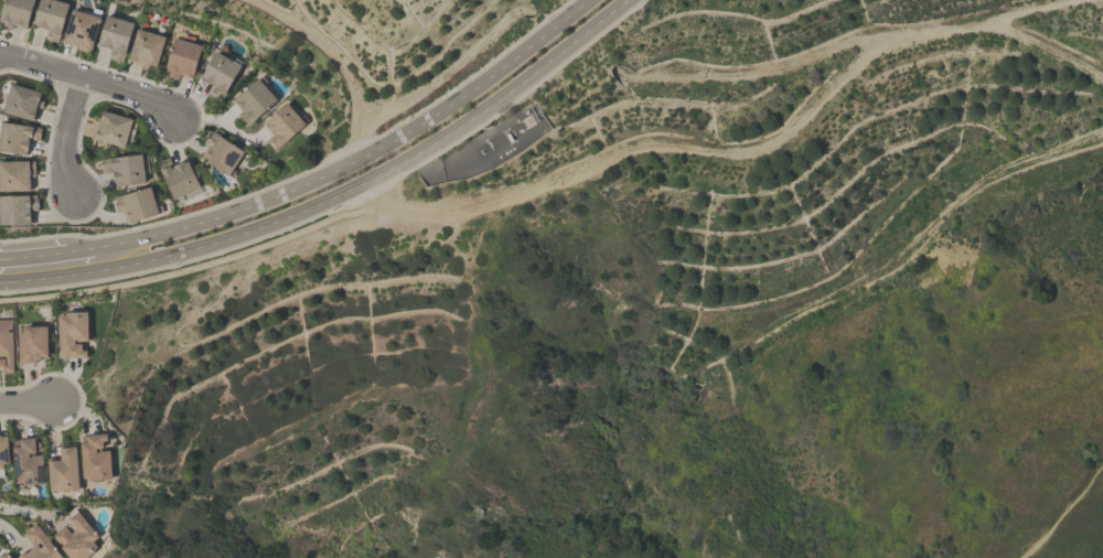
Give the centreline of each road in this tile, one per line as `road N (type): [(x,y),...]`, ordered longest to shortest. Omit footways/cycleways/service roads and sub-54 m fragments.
road 1 (secondary): [(106,271),(248,233),(362,183),(493,105),(629,0)]
road 2 (track): [(362,183),(389,208),(457,212),(642,143),(720,150),(778,141),(864,57),(869,35)]
road 3 (secondary): [(590,0),(390,143),(243,211),(93,249)]
road 4 (track): [(735,328),(906,254),(983,182),(1102,136)]
road 5 (track): [(612,68),(634,78),(676,68),(743,76),(885,31),(987,23)]
road 6 (track): [(362,158),(362,121),(325,47),(248,0)]
road 7 (residential): [(175,109),(0,56)]
road 8 (track): [(1016,557),(1037,546),(1102,456)]
road 9 (track): [(1102,78),(1089,61),(987,23)]

